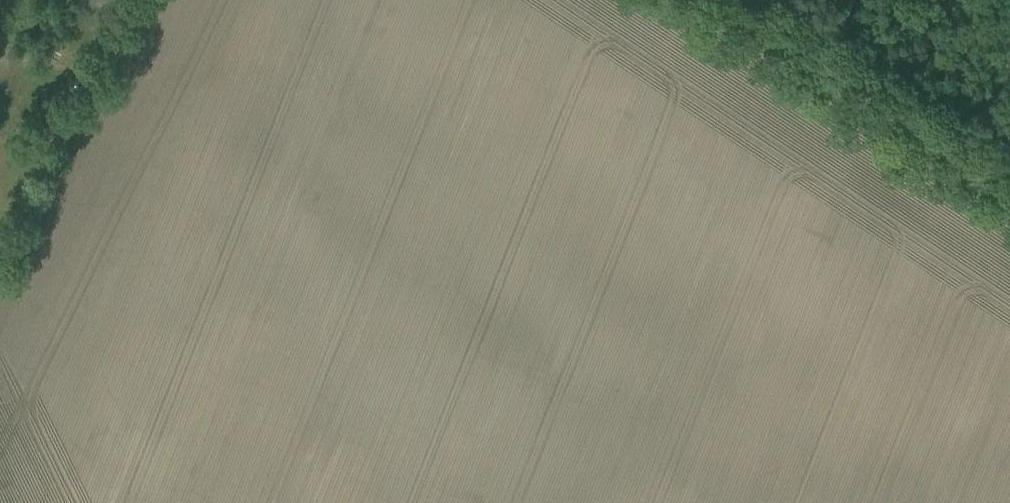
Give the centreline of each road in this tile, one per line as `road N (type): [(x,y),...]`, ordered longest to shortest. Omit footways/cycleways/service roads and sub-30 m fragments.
road 1 (track): [(1009,179),(741,0)]

